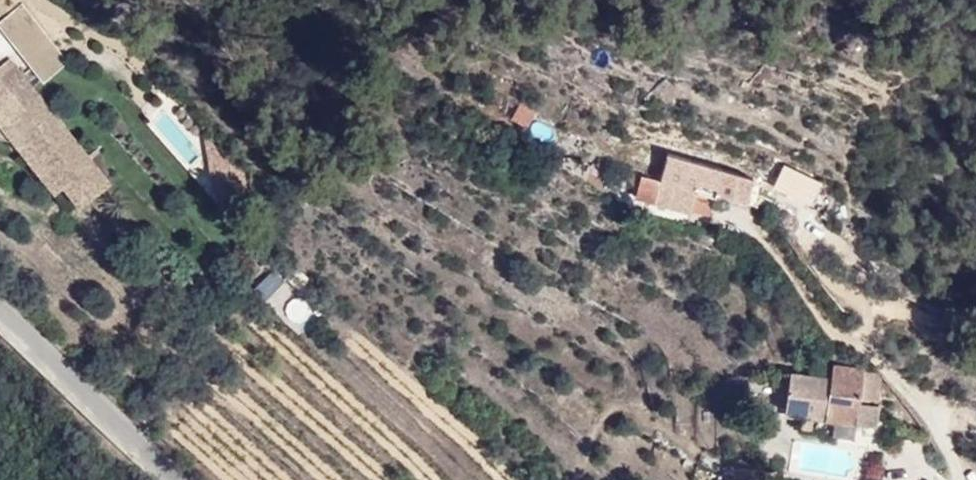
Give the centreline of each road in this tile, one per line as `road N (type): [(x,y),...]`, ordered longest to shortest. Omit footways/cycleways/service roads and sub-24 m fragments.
road 1 (tertiary): [(0,315),(167,479)]

